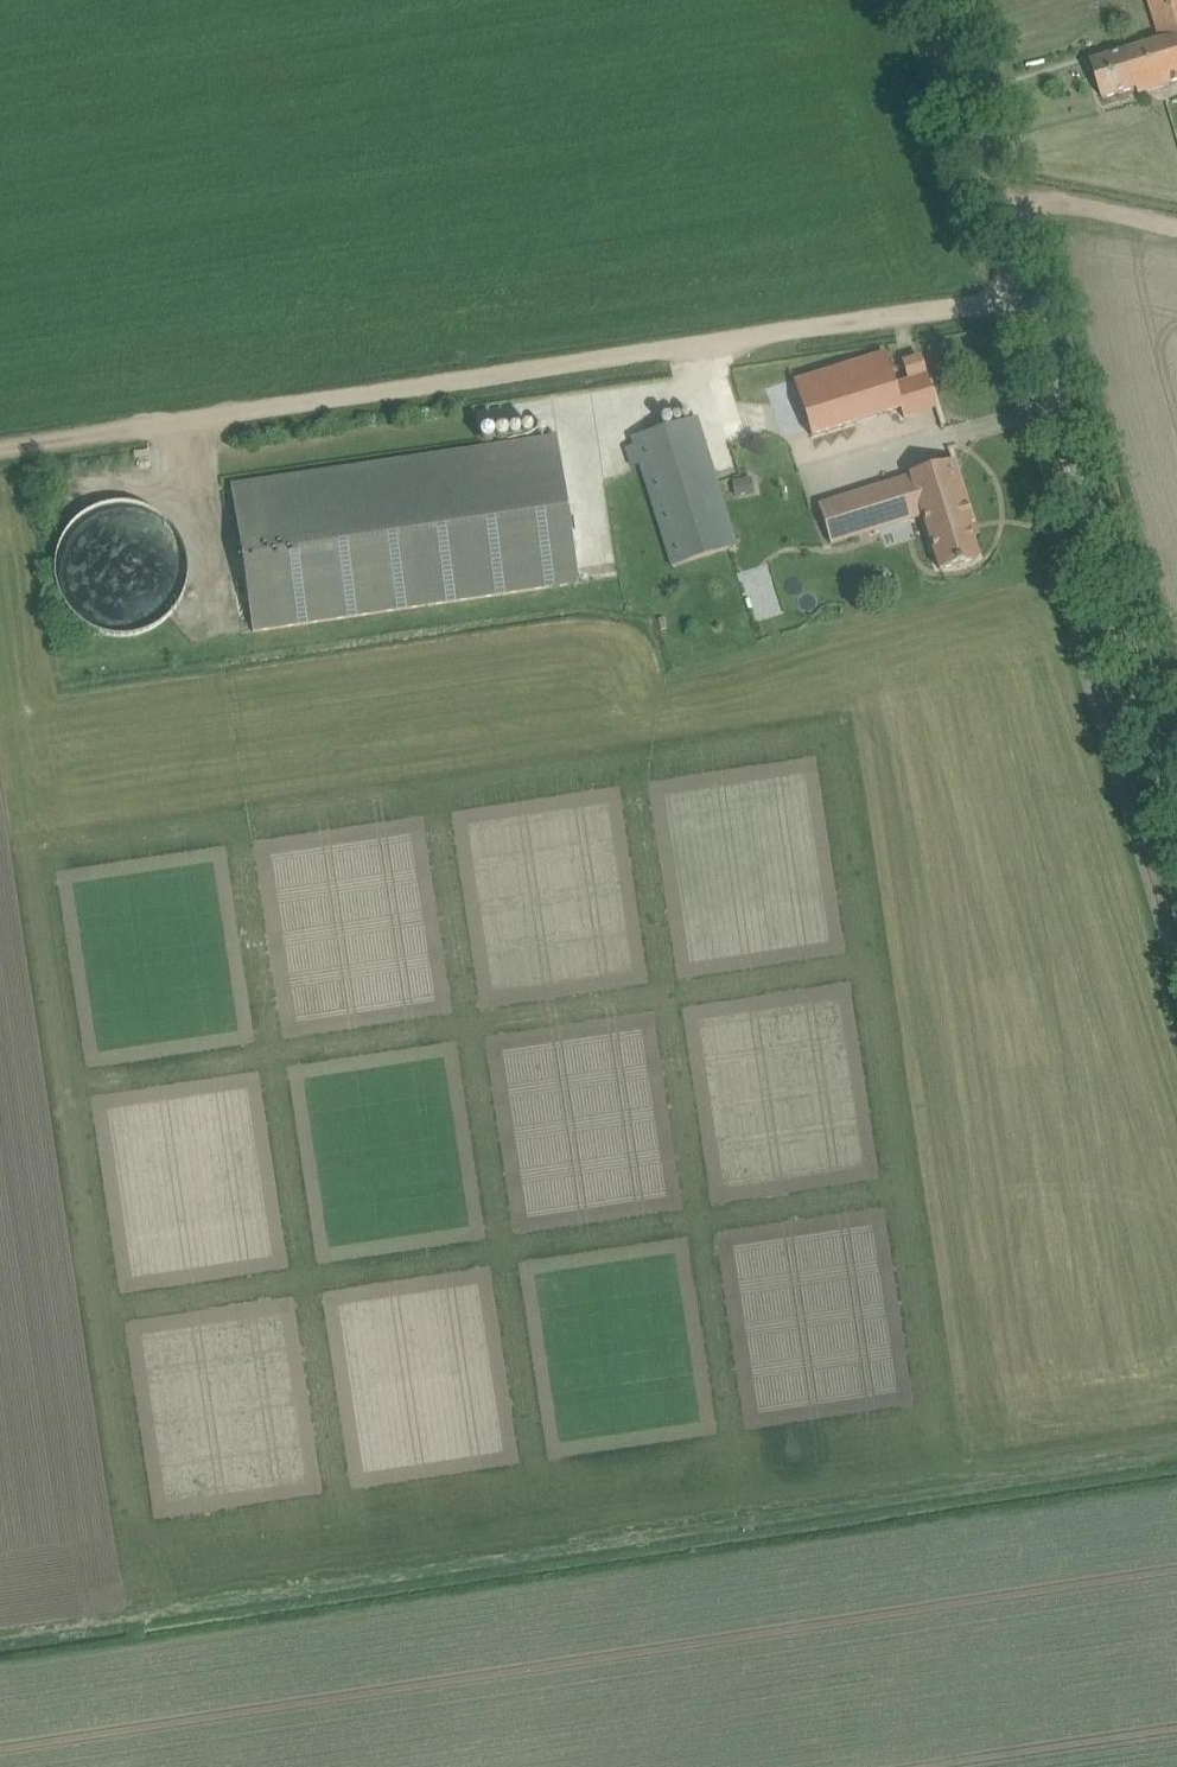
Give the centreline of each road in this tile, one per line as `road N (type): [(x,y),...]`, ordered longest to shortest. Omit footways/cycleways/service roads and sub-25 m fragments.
road 1 (track): [(1029,300),(0,450)]
road 2 (tertiary): [(1176,783),(936,0)]
road 3 (track): [(1176,225),(997,198)]

